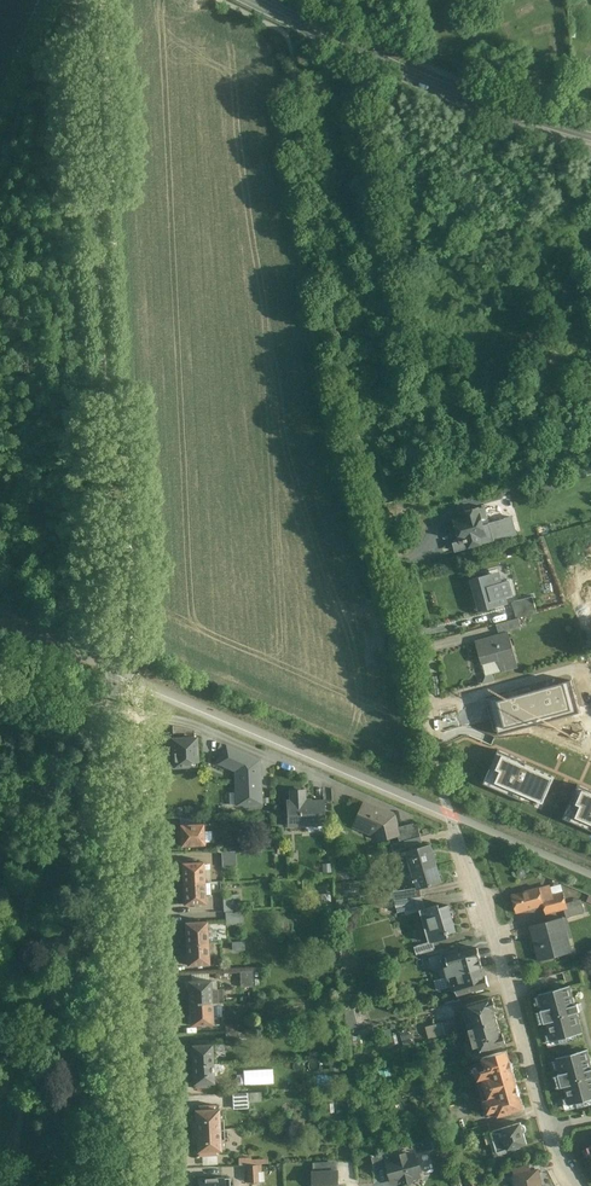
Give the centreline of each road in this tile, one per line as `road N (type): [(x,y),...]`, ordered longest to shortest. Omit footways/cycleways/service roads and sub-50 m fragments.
road 1 (unclassified): [(141,1185),(84,0)]
road 2 (residential): [(546,1119),(436,764),(428,635),(394,534)]
road 3 (secondary): [(252,0),(483,107),(590,143)]

